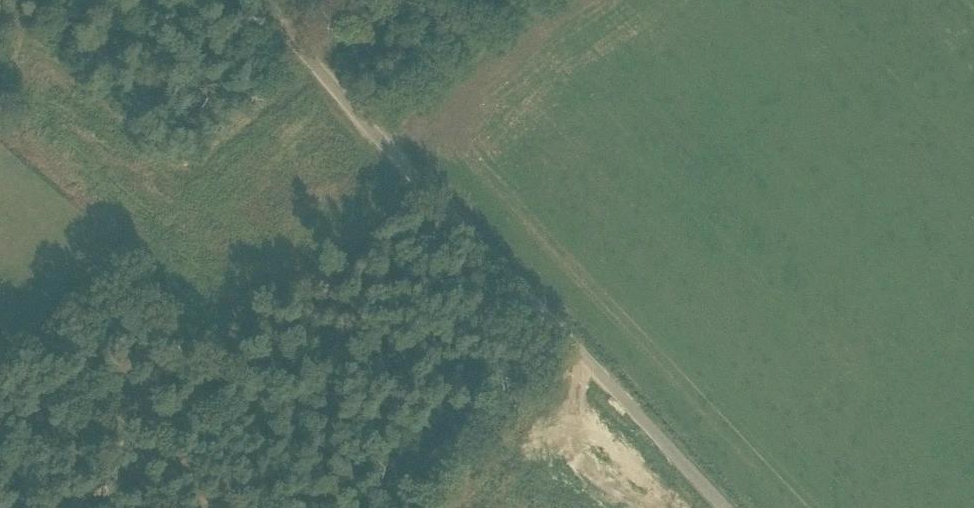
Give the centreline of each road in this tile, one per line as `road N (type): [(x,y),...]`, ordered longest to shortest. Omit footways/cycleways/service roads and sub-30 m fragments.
road 1 (unclassified): [(731,507),(264,0)]

